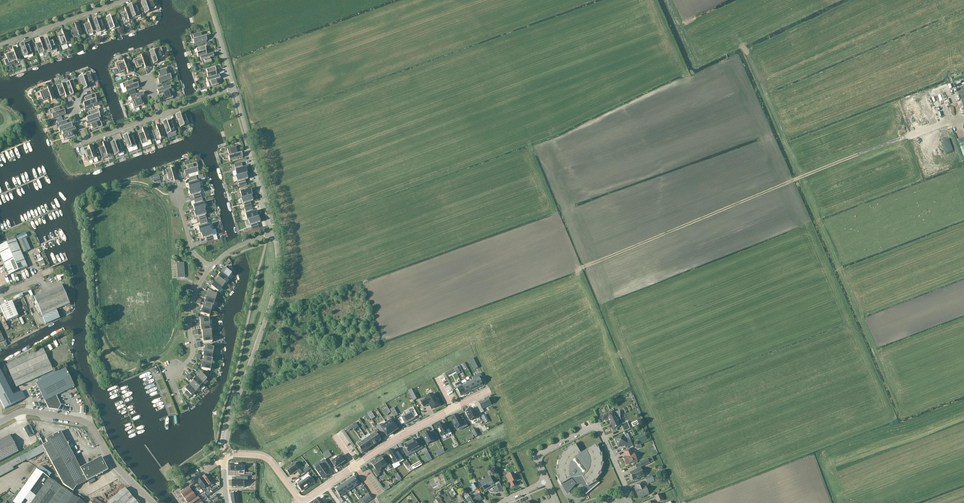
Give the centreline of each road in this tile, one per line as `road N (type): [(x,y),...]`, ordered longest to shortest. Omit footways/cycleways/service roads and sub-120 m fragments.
road 1 (track): [(960,120),(580,269)]
road 2 (residential): [(225,454),(267,459),(303,501),(487,392)]
road 3 (unclassified): [(225,454),(274,295),(275,233)]
road 4 (unclassified): [(152,502),(86,422),(23,411),(0,422)]
road 5 (residential): [(181,403),(172,370),(193,355),(192,305),(211,268)]
road 6 (unclassified): [(275,233),(234,88)]
road 7 (residential): [(0,45),(126,0)]

